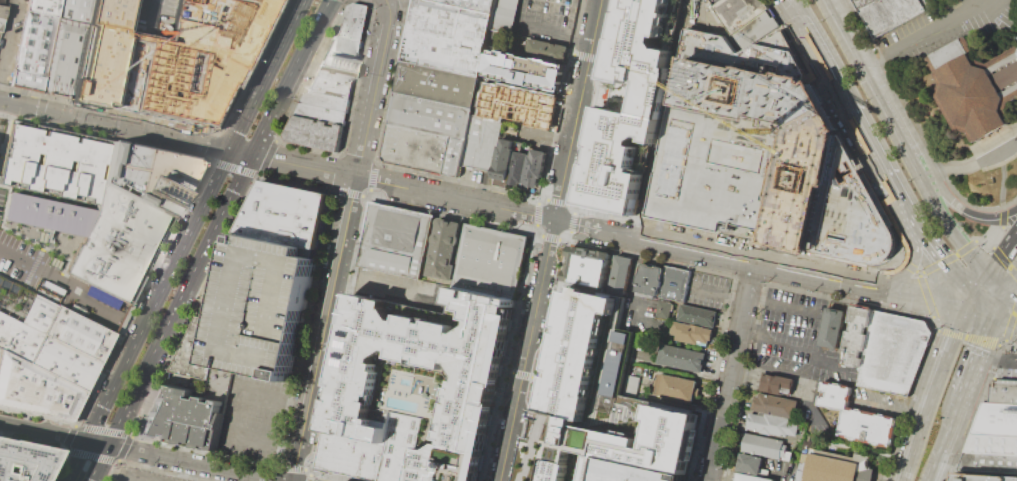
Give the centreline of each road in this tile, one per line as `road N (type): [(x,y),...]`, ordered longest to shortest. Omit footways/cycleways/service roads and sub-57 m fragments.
road 1 (primary): [(87,480),(330,0)]
road 2 (primary): [(306,0),(73,480)]
road 3 (residential): [(498,480),(600,0)]
road 4 (residential): [(387,7),(292,480)]
road 5 (residential): [(973,295),(905,295),(553,219)]
road 6 (residential): [(553,219),(251,156)]
road 7 (residential): [(231,151),(0,102)]
road 8 (residential): [(707,480),(754,263)]
road 9 (residential): [(282,480),(88,441)]
road 10 (tertiary): [(918,170),(826,0)]
road 11 (tertiary): [(954,334),(902,480)]
road 12 (tertiary): [(787,0),(851,108)]
road 13 (tertiary): [(989,272),(951,229),(918,170)]

